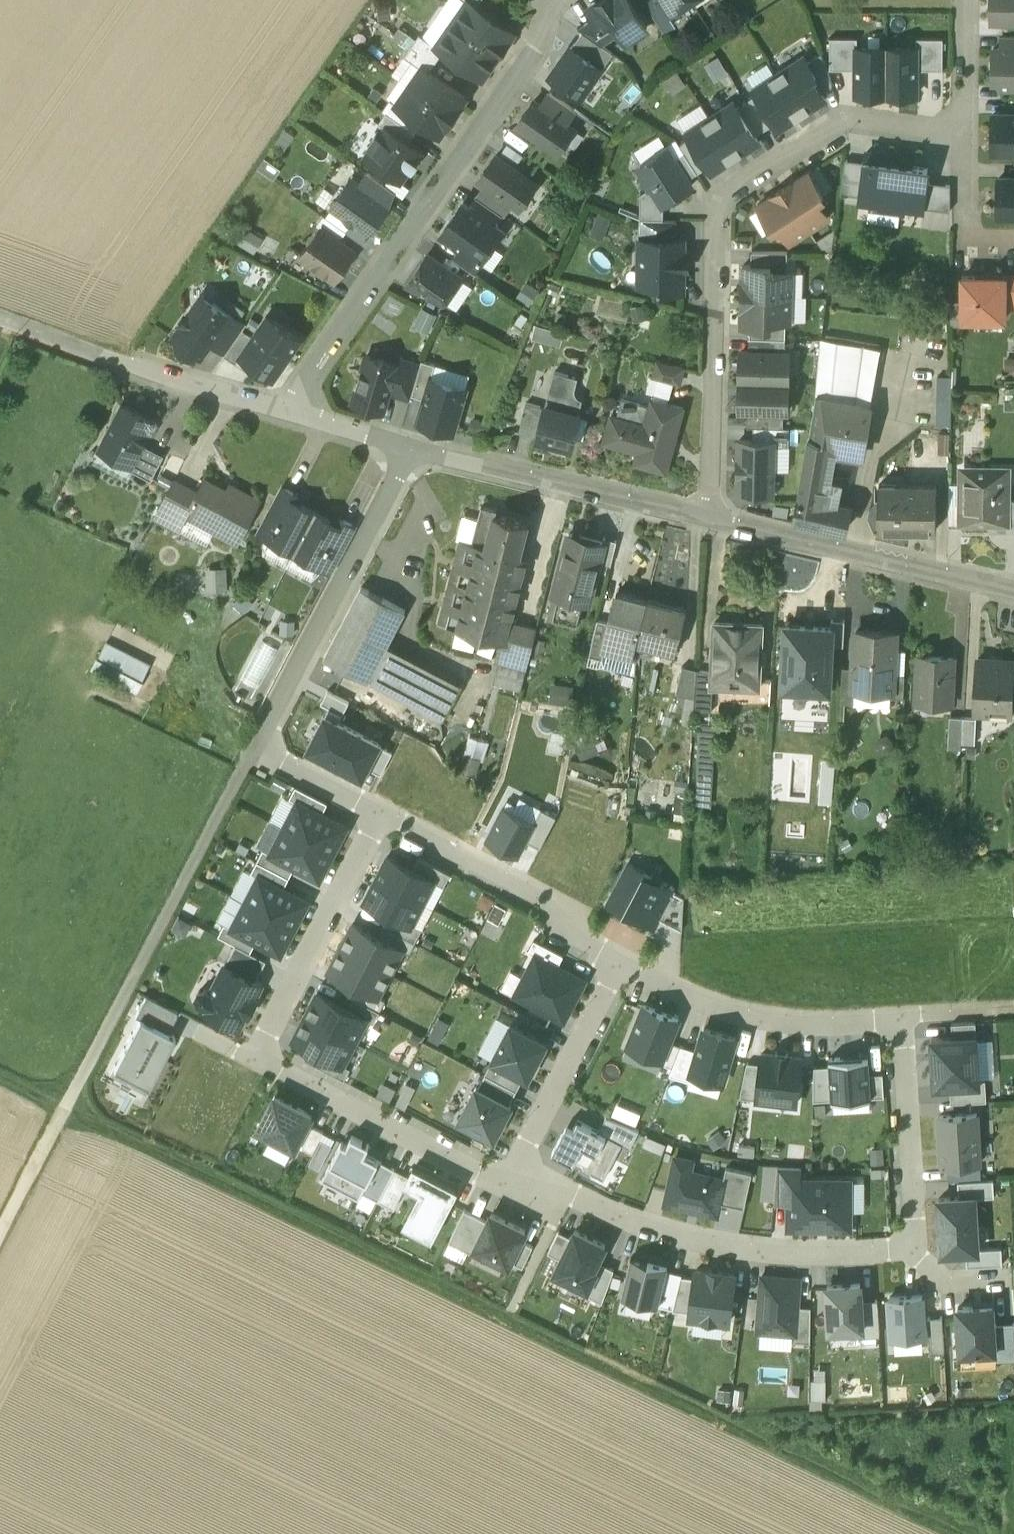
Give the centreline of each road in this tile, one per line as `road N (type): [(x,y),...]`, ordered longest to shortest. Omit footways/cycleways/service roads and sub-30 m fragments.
road 1 (track): [(0,1078),(949,1533)]
road 2 (residential): [(709,521),(726,195),(847,125),(943,131),(961,121)]
road 3 (track): [(0,1225),(253,752)]
road 4 (residential): [(558,0),(533,54),(391,250),(290,415)]
road 5 (residential): [(910,1250),(747,1250),(682,1237),(516,1173)]
road 6 (residential): [(253,752),(408,450)]
road 7 (residential): [(1013,592),(709,521)]
road 8 (residential): [(709,521),(408,450)]
road 9 (residential): [(290,415),(0,318)]
road 10 (residential): [(624,959),(742,1012),(804,1021),(902,1017)]
road 11 (residential): [(382,816),(563,905),(575,937),(624,959)]
road 12 (residential): [(516,1173),(479,1175),(255,1062)]
road 13 (residential): [(255,1062),(382,816)]
road 14 (residential): [(516,1173),(624,959)]
road 15 (residential): [(902,1017),(910,1250)]
road 16 (residential): [(253,752),(382,816)]
road 17 (residential): [(408,450),(290,415)]
road 18 (residential): [(961,121),(968,0)]

